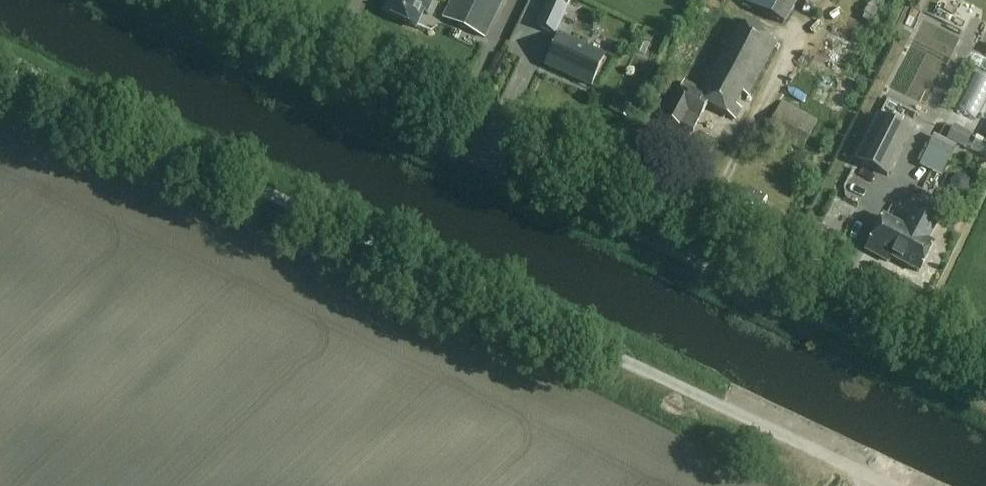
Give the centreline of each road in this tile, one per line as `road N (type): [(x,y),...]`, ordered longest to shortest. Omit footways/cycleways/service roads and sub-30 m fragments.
road 1 (unclassified): [(893,485),(0,67)]
road 2 (tertiary): [(985,394),(152,0)]

